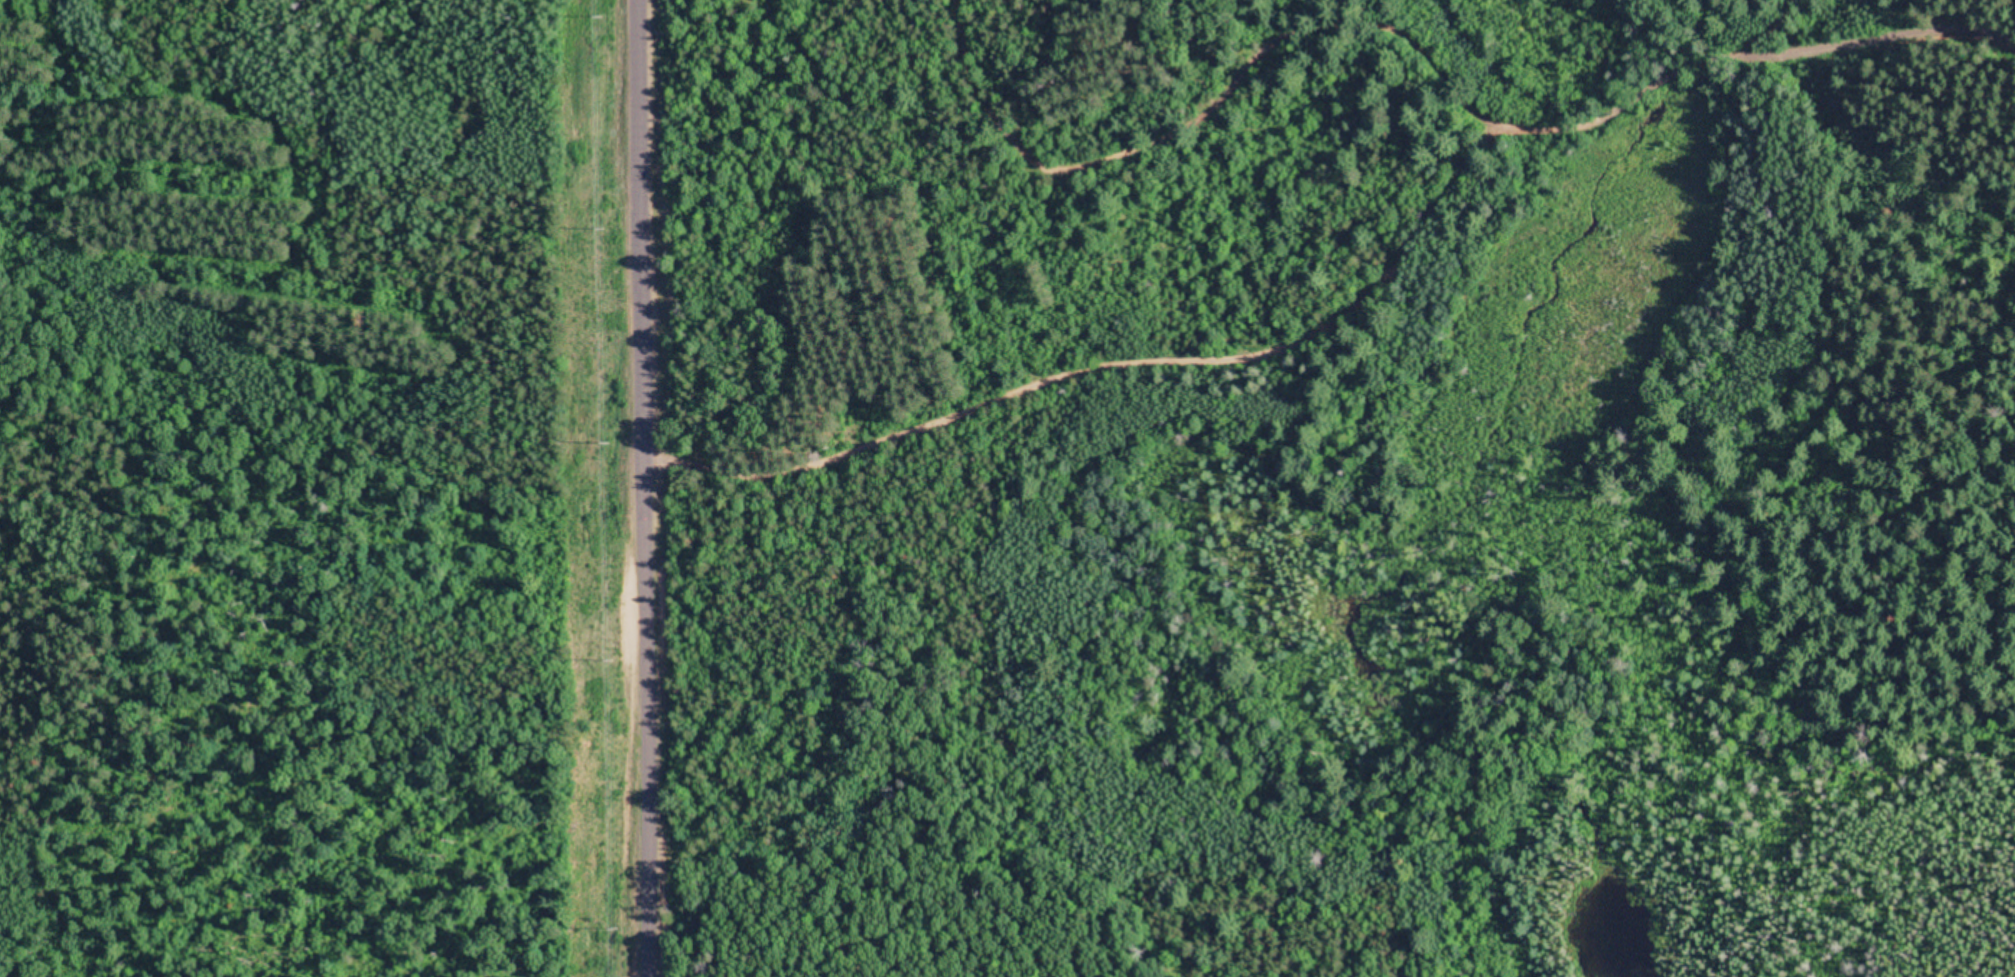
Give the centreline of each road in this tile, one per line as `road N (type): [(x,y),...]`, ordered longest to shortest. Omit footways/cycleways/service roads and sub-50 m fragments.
road 1 (residential): [(648,420),(696,445),(868,414),(1039,328),(1332,304),(1387,279),(1491,83)]
road 2 (residential): [(644,976),(645,0)]

